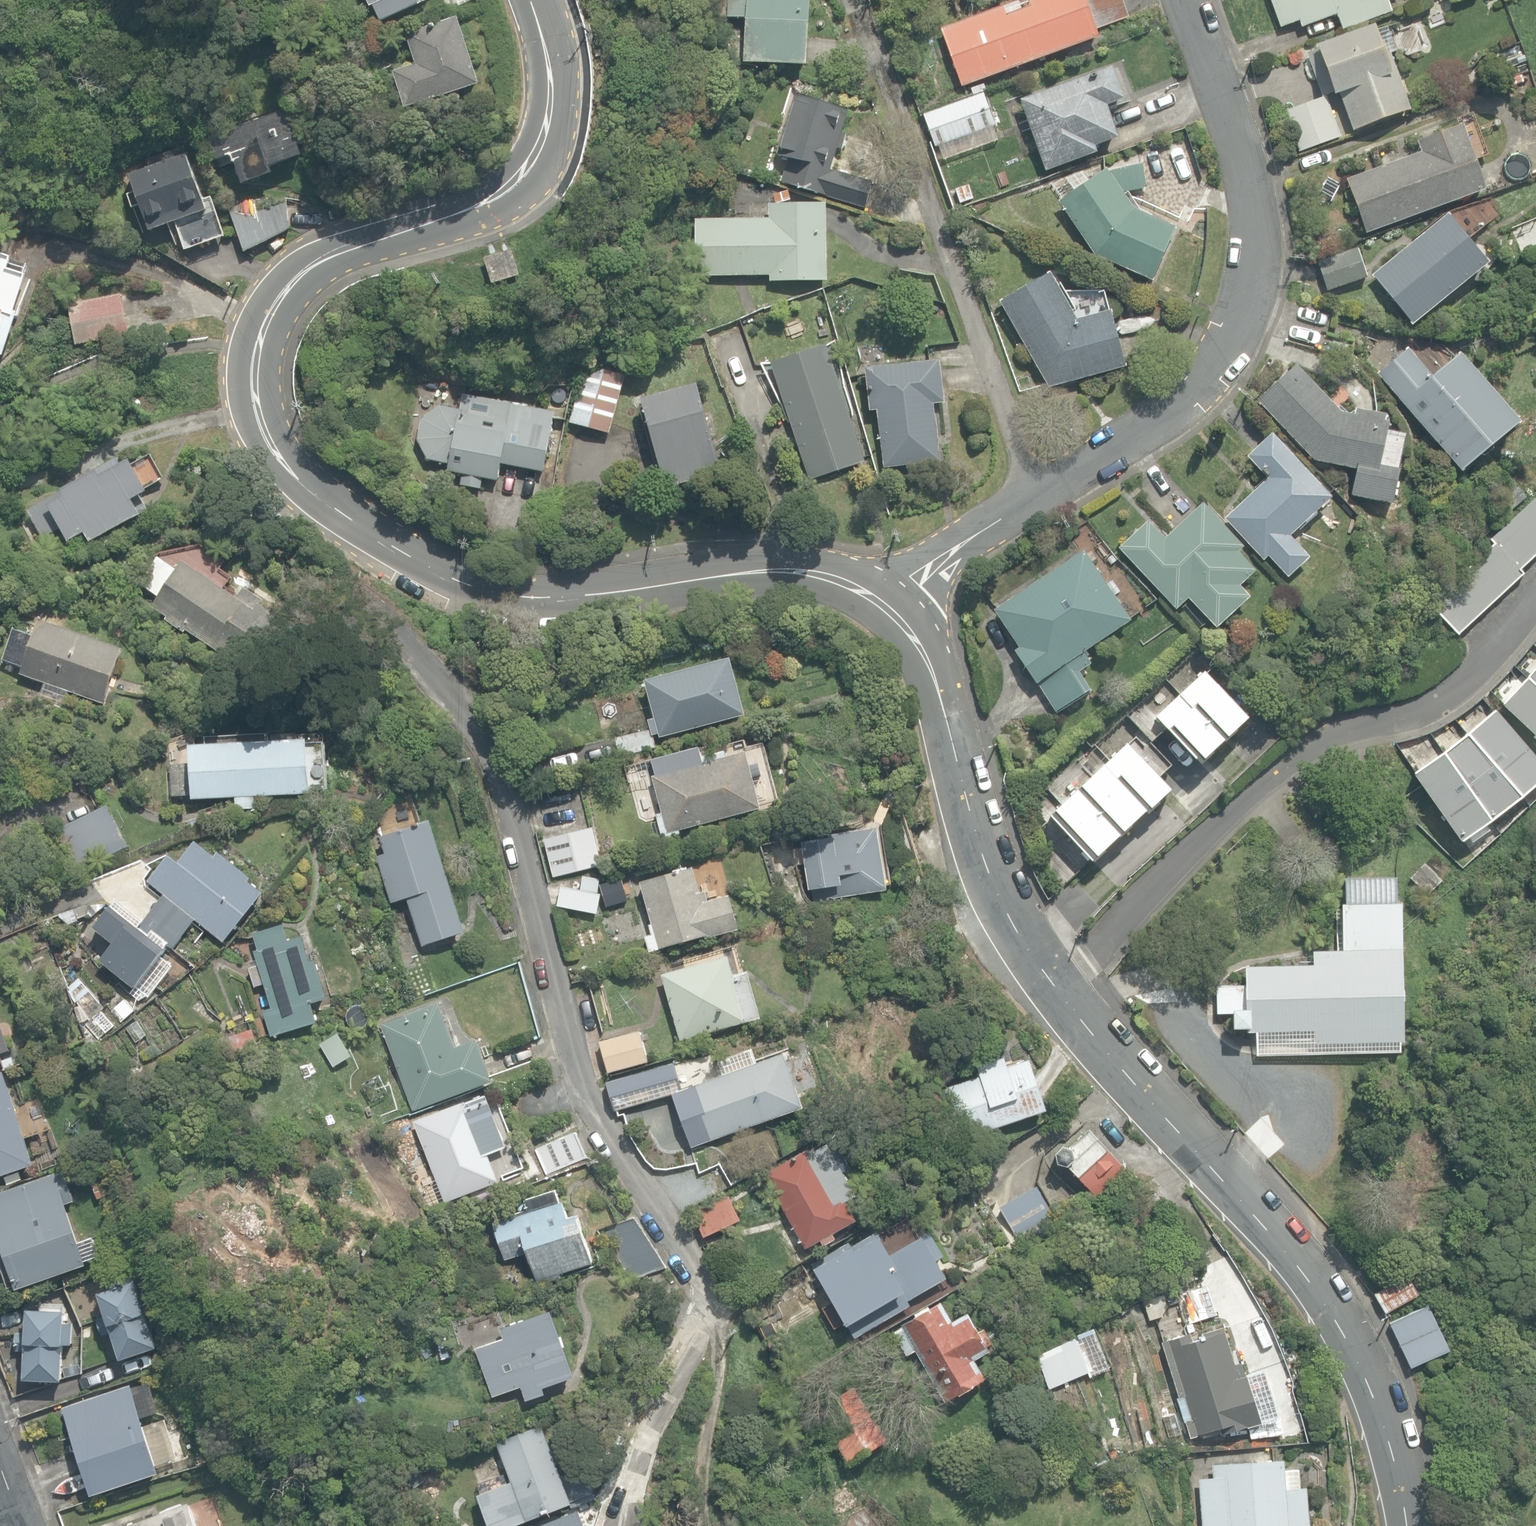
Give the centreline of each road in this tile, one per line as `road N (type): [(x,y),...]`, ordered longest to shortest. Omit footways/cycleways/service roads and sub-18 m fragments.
road 1 (tertiary): [(890,602),(948,696),(972,822),(1005,896),(1044,960),(1230,1177),(1358,1345),(1409,1491),(1410,1525)]
road 2 (residential): [(303,485),(313,537),(457,699),(504,777),(566,1028),(634,1184),(711,1297)]
road 3 (residential): [(890,602),(1220,359),(1265,298),(1249,173),(1187,0)]
road 4 (tertiary): [(534,0),(552,82),(546,125),(529,160),(488,198),(347,243),(293,269),(256,314),(244,343),(246,395),(274,463),(303,485)]
road 5 (tertiary): [(303,485),(432,568),(503,587),(816,563),(890,602)]

